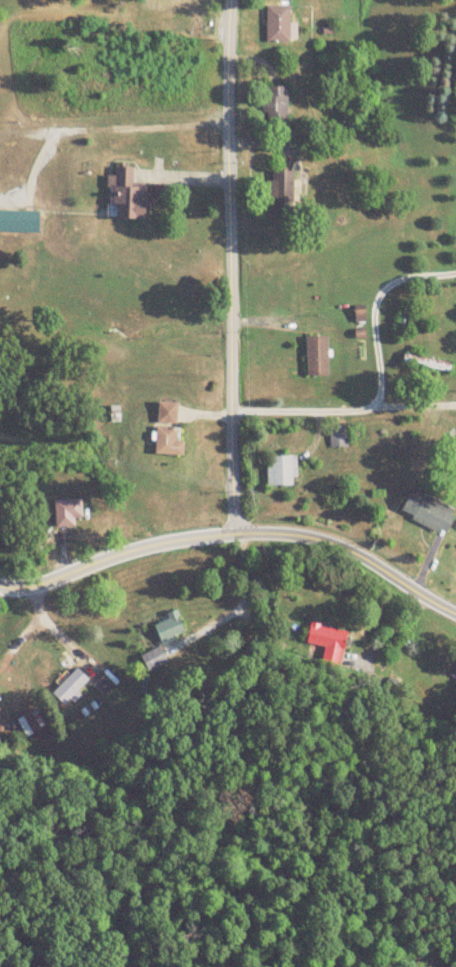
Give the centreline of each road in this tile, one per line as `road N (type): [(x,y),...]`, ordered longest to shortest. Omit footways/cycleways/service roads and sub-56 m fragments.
road 1 (residential): [(234,534),(232,0)]
road 2 (secondary): [(0,587),(20,590),(180,541),(295,535),(341,547),(455,615)]
road 3 (residential): [(232,413),(455,404)]
road 4 (residential): [(377,403),(372,299),(397,275),(455,275)]

